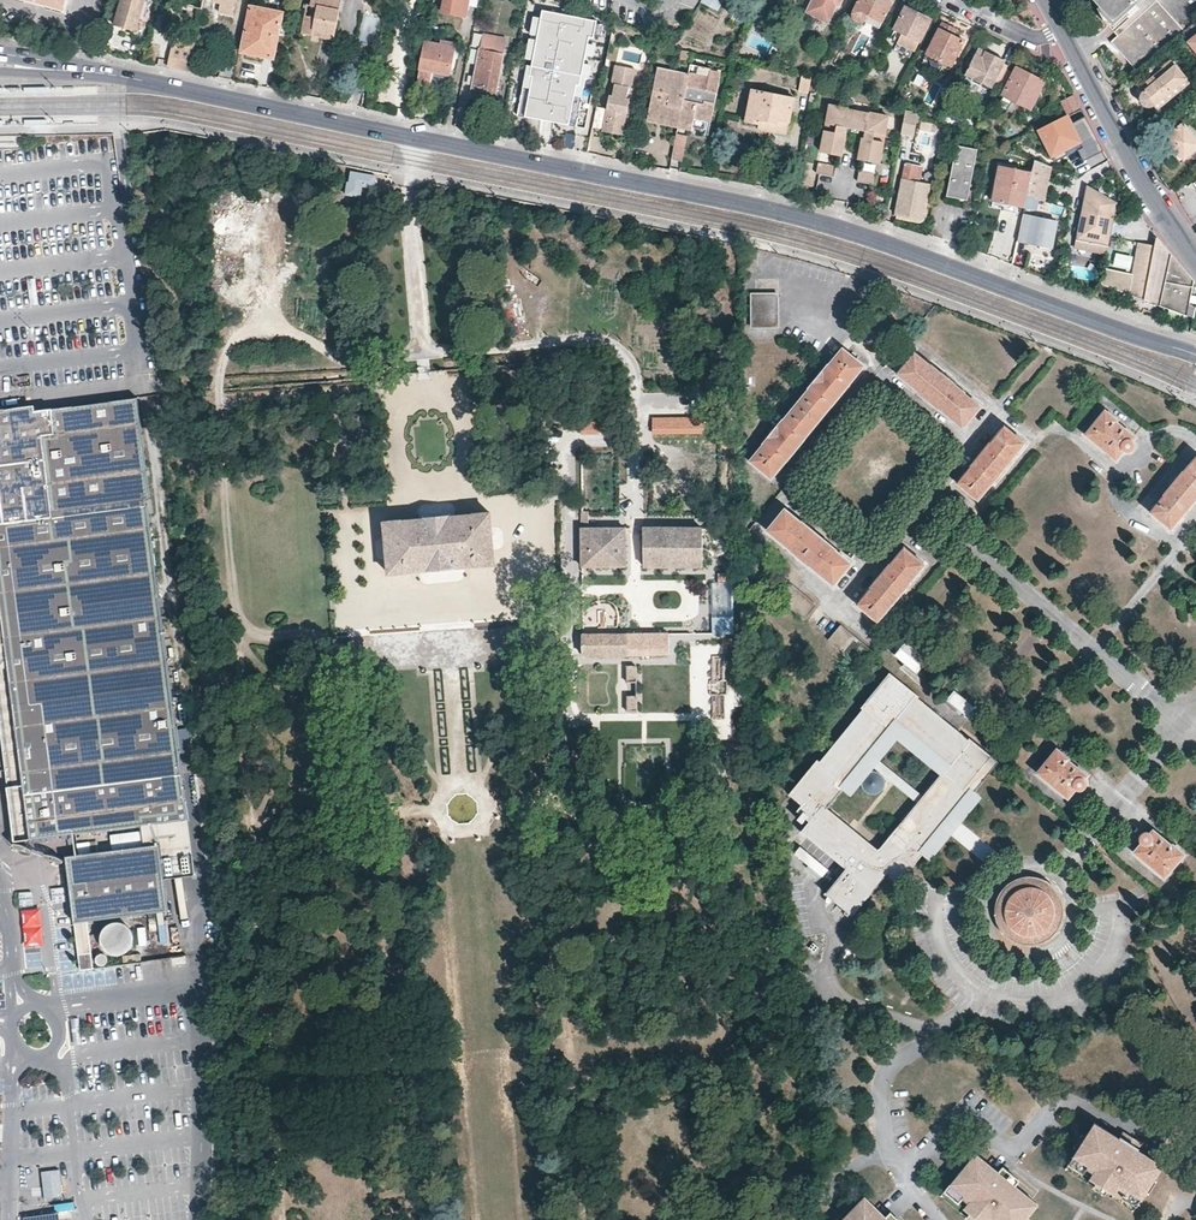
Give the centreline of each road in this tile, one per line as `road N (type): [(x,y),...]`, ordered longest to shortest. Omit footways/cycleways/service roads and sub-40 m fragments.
road 1 (tertiary): [(1195,355),(777,212),(94,76)]
road 2 (residential): [(1195,259),(1155,206),(1065,34)]
road 3 (residential): [(954,0),(1027,37),(1065,34)]

